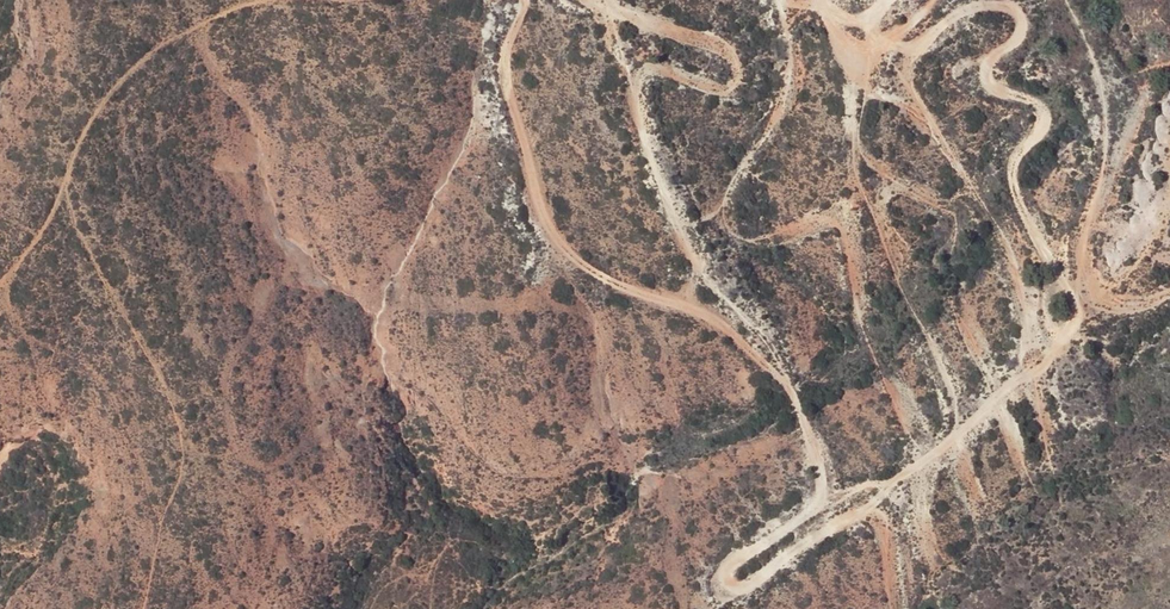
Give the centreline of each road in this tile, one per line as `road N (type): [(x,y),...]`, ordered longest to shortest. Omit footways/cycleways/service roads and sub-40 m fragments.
road 1 (track): [(523,0),(507,56),(508,107),(543,213),(573,260),(729,329),(799,409),(825,494),(725,566),(741,588),(859,510),(1048,364),(1080,328),(1010,180),(1039,123),(1037,104),(1002,91),(986,71),(1014,36),(1016,7),(958,12),(914,43),(889,42),(821,0)]

